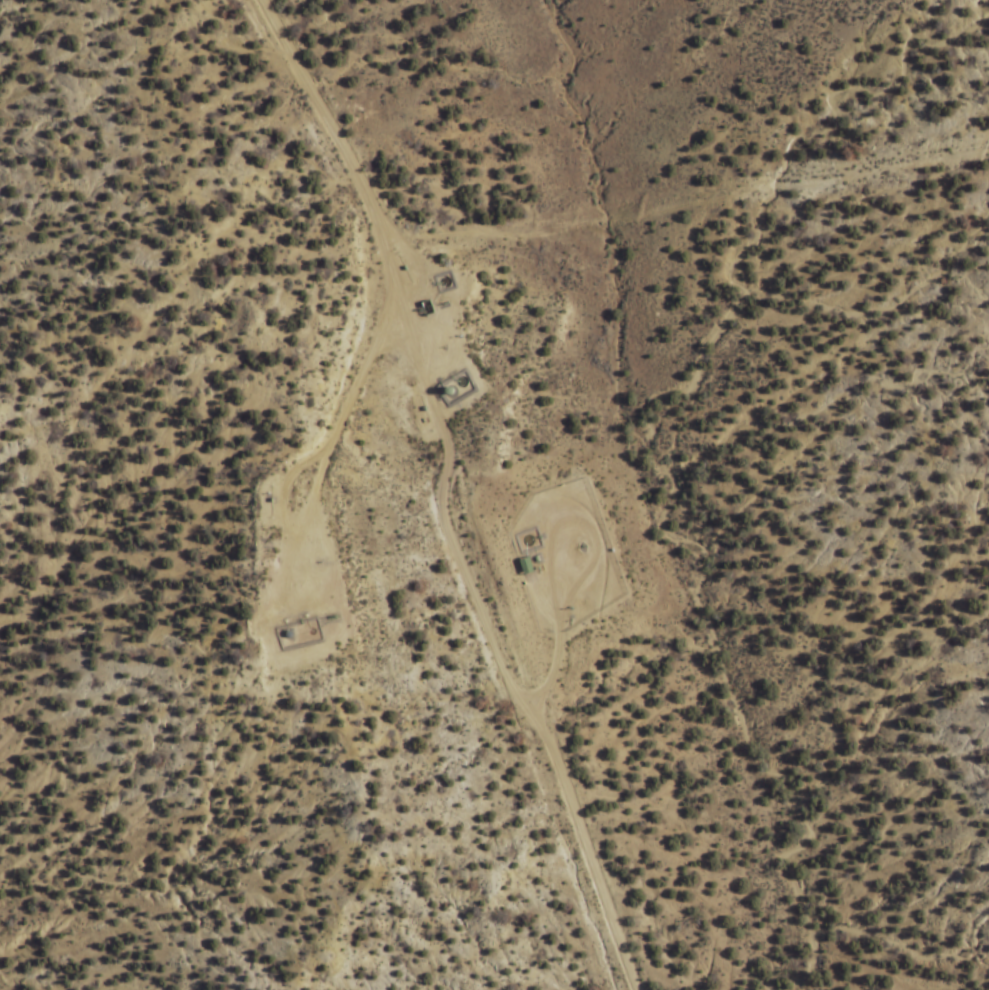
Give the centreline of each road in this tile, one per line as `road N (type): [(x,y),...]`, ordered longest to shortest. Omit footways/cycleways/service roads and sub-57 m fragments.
road 1 (track): [(988,151),(804,187),(758,188),(540,236),(378,239)]

